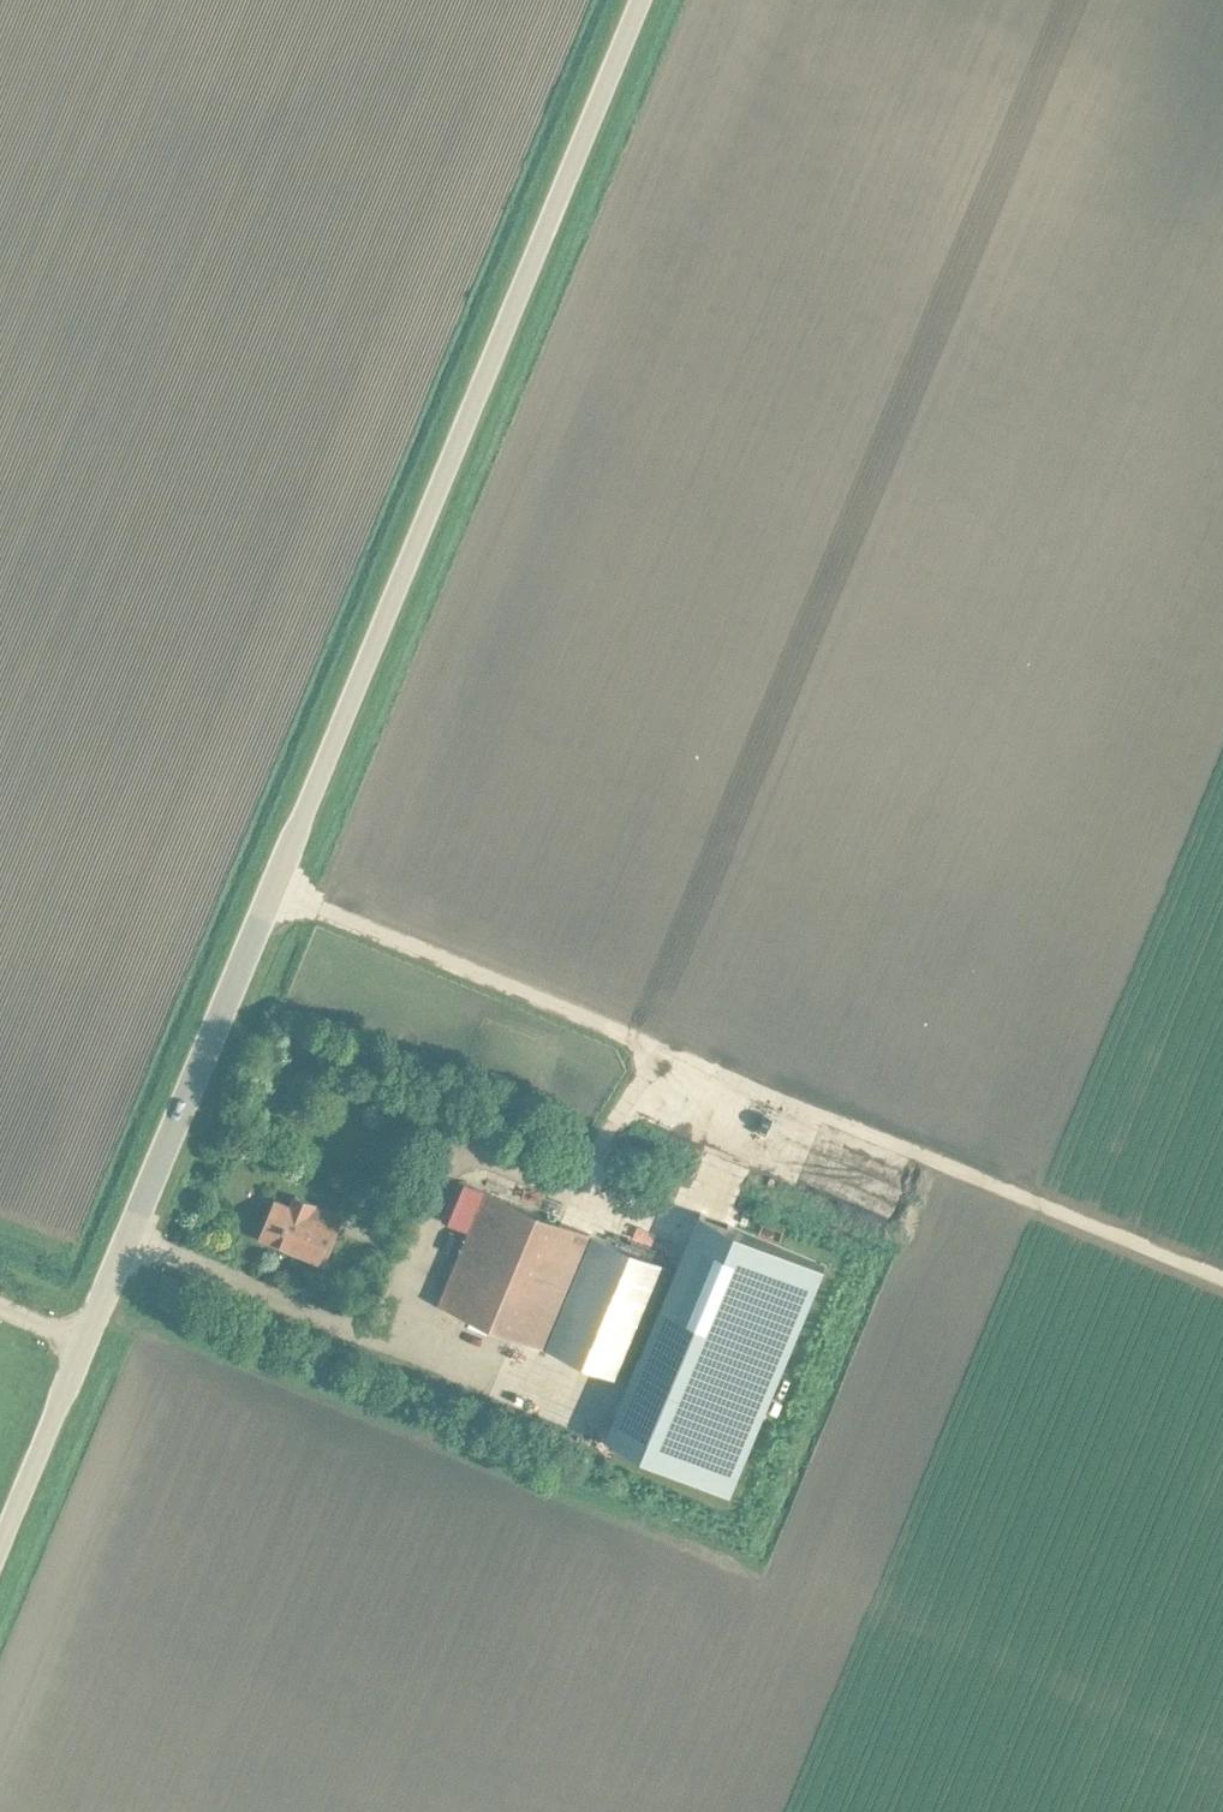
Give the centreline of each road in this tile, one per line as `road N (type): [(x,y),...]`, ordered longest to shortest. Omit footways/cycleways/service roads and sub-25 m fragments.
road 1 (unclassified): [(0,1511),(633,0)]

